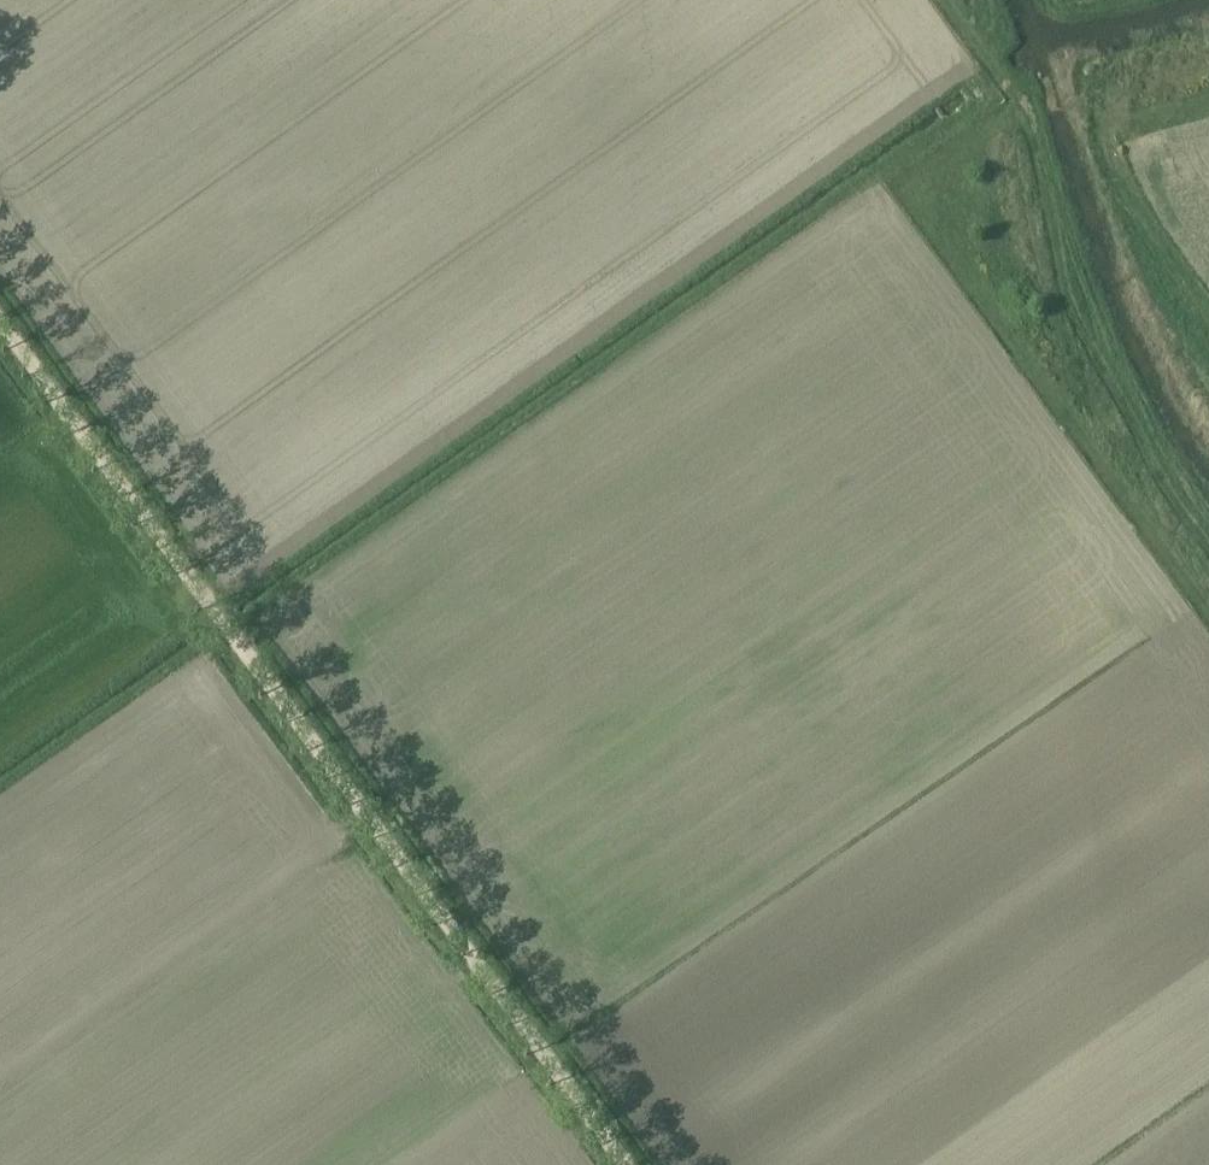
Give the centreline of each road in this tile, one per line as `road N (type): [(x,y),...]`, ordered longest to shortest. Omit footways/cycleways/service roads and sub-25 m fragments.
road 1 (unclassified): [(644,1164),(0,298)]

